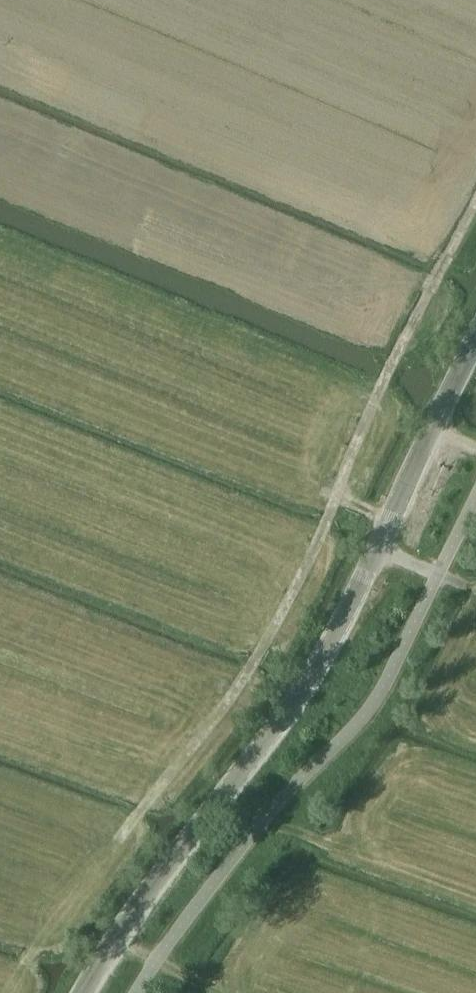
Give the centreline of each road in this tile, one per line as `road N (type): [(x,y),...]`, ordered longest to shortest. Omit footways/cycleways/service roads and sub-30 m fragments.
road 1 (track): [(13,992),(30,956),(252,667),(475,201)]
road 2 (tertiary): [(85,992),(325,655),(475,341)]

